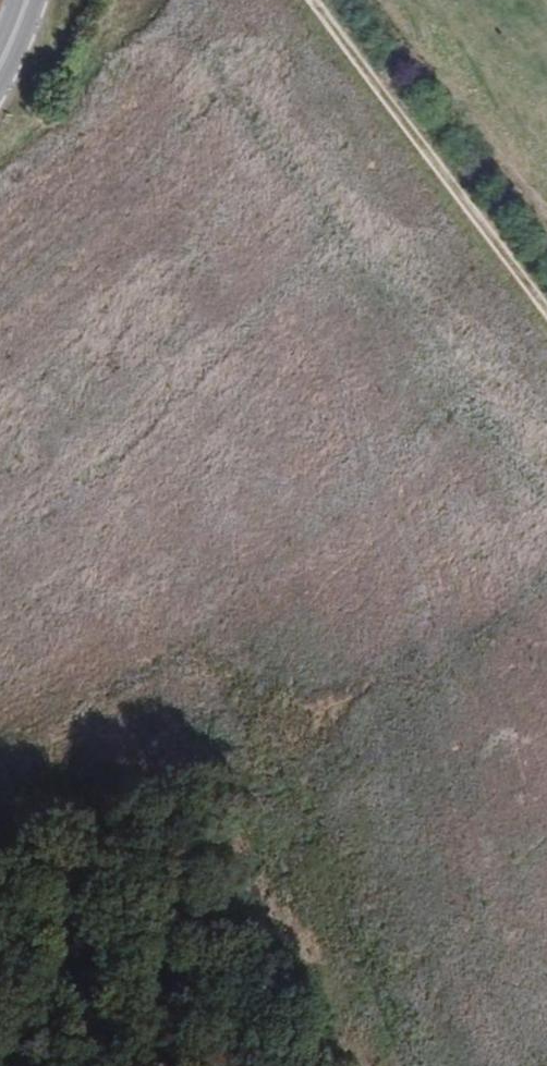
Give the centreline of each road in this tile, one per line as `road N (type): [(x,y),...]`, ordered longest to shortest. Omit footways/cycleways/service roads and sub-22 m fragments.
road 1 (track): [(546,312),(301,0)]

